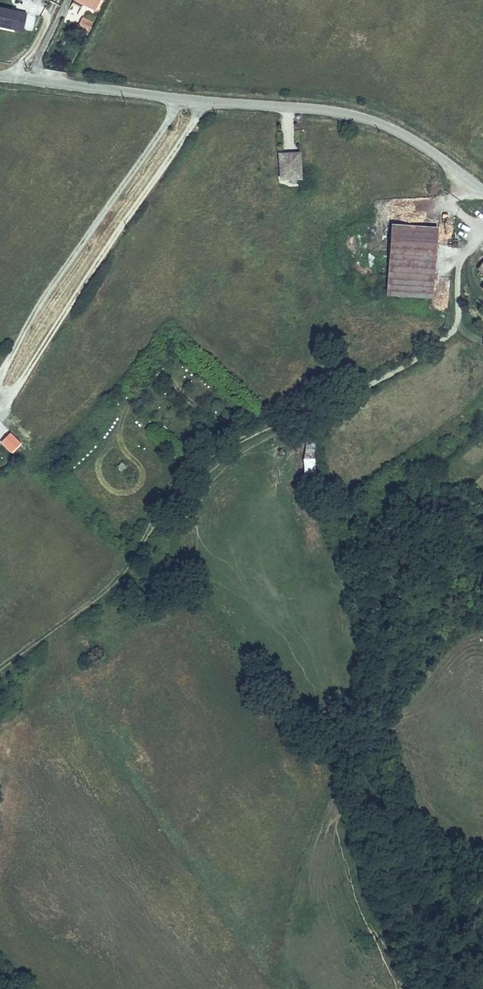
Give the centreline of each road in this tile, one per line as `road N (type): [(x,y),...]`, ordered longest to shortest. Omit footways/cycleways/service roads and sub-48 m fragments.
road 1 (track): [(0,671),(111,584),(196,460),(398,371),(455,332),(460,257)]
road 2 (unclassified): [(482,192),(398,131),(343,113),(0,77)]

